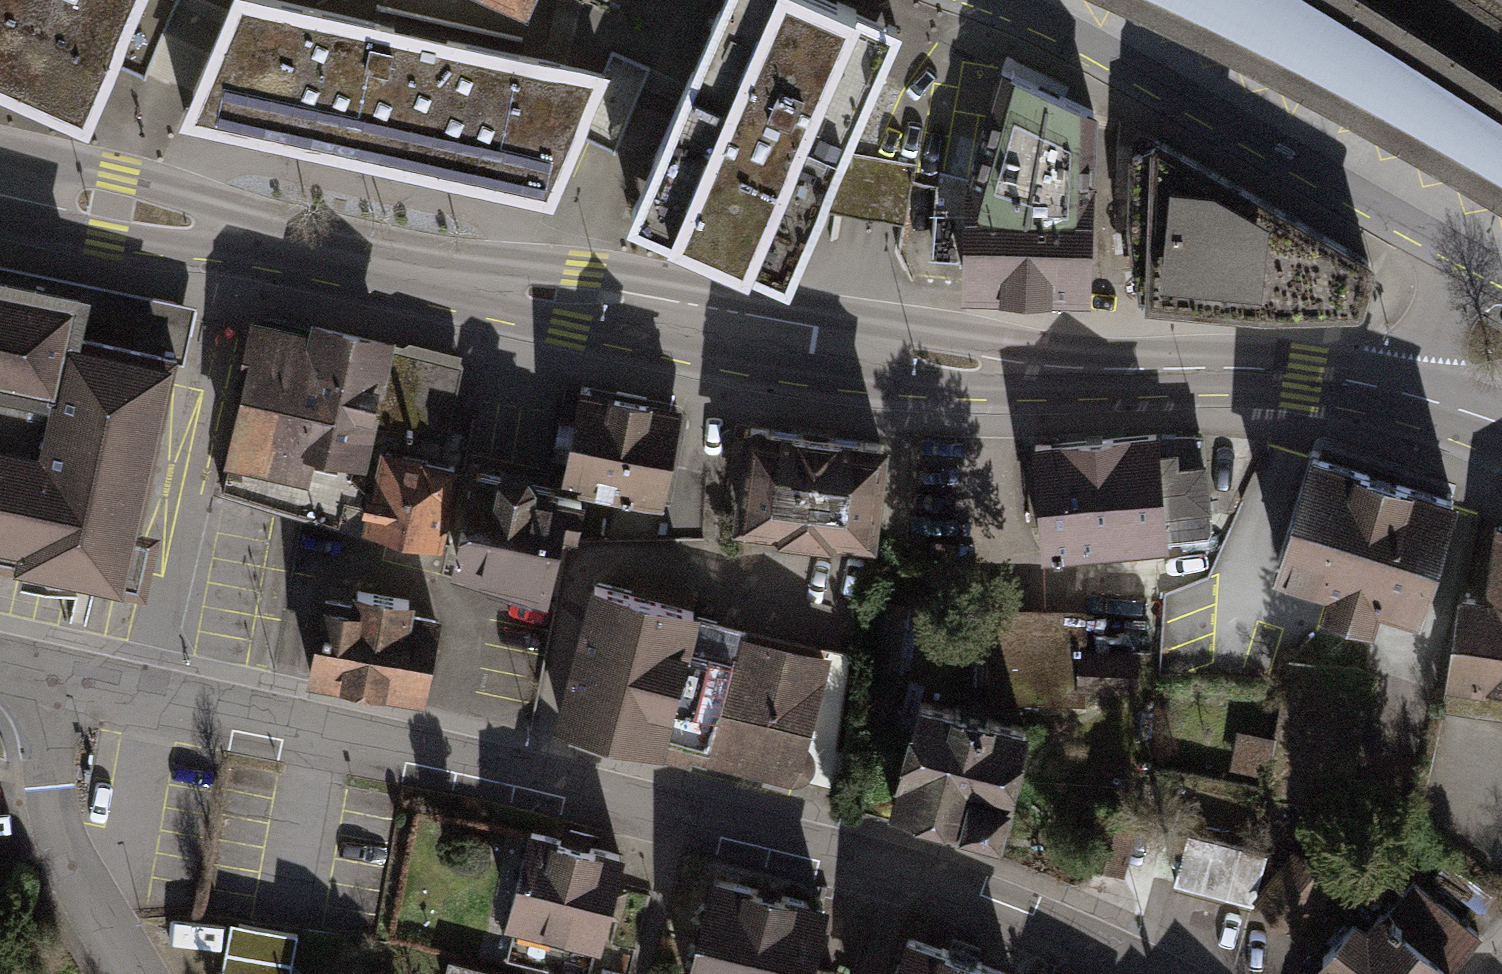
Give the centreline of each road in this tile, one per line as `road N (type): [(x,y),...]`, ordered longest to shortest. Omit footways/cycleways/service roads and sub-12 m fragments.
road 1 (primary): [(0,184),(576,302),(843,347),(1034,366),(1306,373),(1366,382),(1501,429)]
road 2 (residential): [(56,676),(516,755),(875,857),(1151,973)]
road 3 (residential): [(137,973),(46,781),(56,676)]

